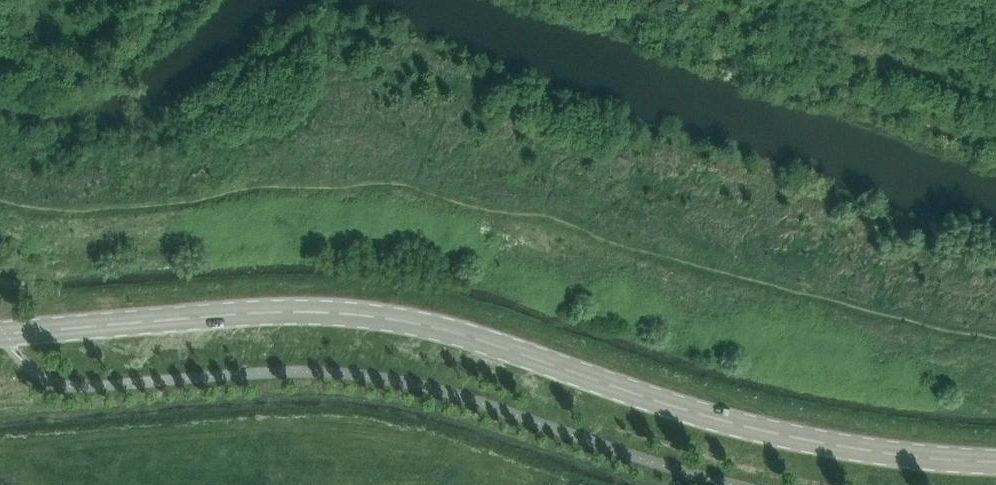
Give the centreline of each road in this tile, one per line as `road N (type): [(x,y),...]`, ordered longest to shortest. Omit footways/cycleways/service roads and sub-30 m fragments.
road 1 (tertiary): [(0,334),(263,312),(396,319),(721,420),(863,449),(995,461)]

